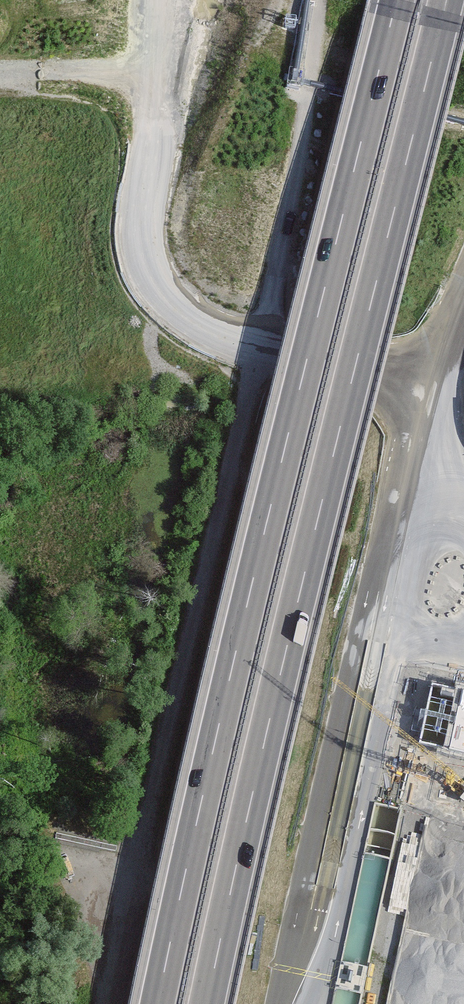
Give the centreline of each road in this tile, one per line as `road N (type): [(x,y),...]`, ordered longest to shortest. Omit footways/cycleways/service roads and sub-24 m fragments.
road 1 (motorway): [(397,0),(252,576),(156,1003)]
road 2 (motorway): [(205,1003),(445,0)]
road 3 (track): [(316,0),(302,138),(261,346),(113,1003)]
road 4 (track): [(0,79),(54,72),(152,79)]

